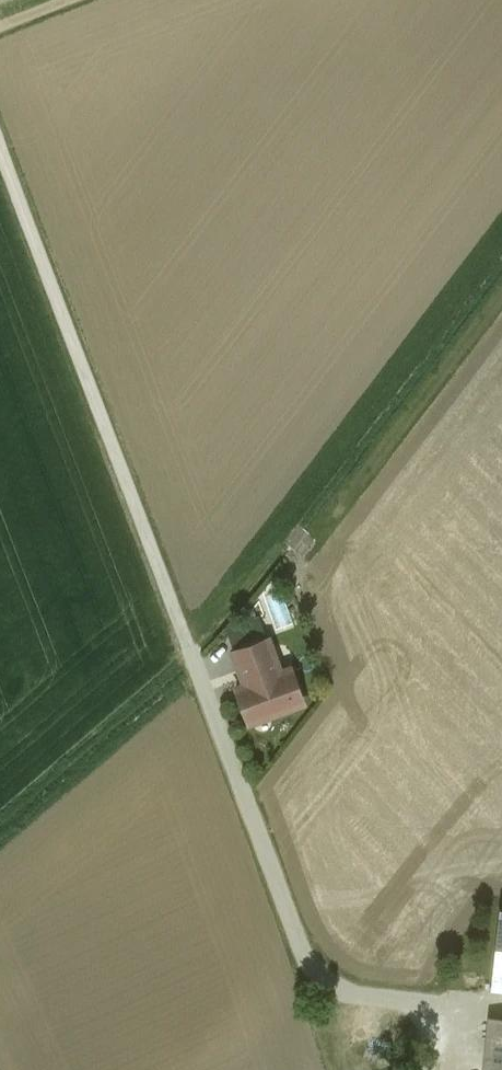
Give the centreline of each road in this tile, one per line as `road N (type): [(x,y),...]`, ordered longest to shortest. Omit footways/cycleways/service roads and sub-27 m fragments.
road 1 (track): [(501,1005),(353,996),(306,955),(0,145)]

